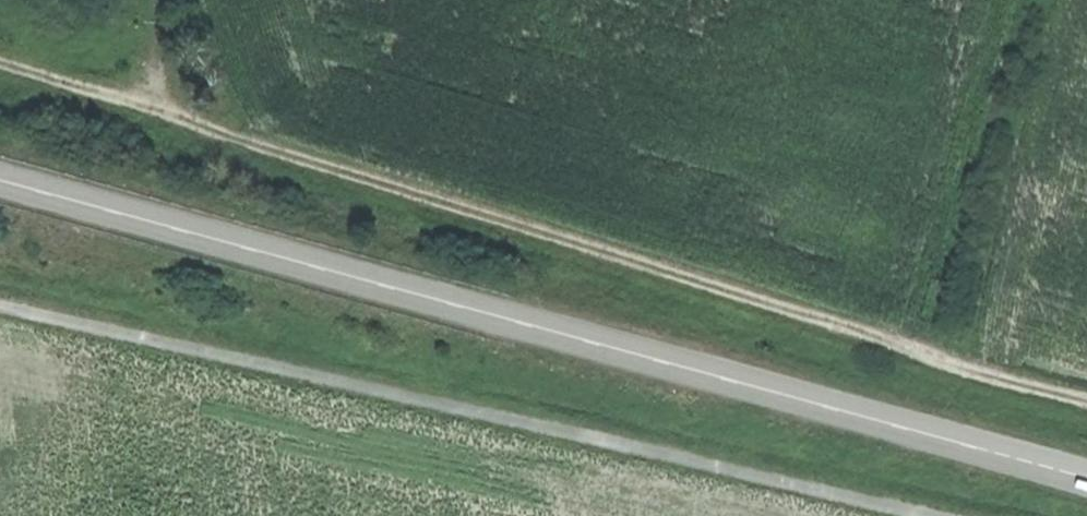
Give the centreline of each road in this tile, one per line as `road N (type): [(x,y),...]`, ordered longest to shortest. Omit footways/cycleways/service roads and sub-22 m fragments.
road 1 (track): [(1086,401),(0,66)]
road 2 (tertiary): [(0,179),(1086,479)]
road 3 (track): [(0,303),(934,515)]
road 4 (track): [(920,355),(1017,0)]
road 5 (track): [(167,120),(161,0)]

